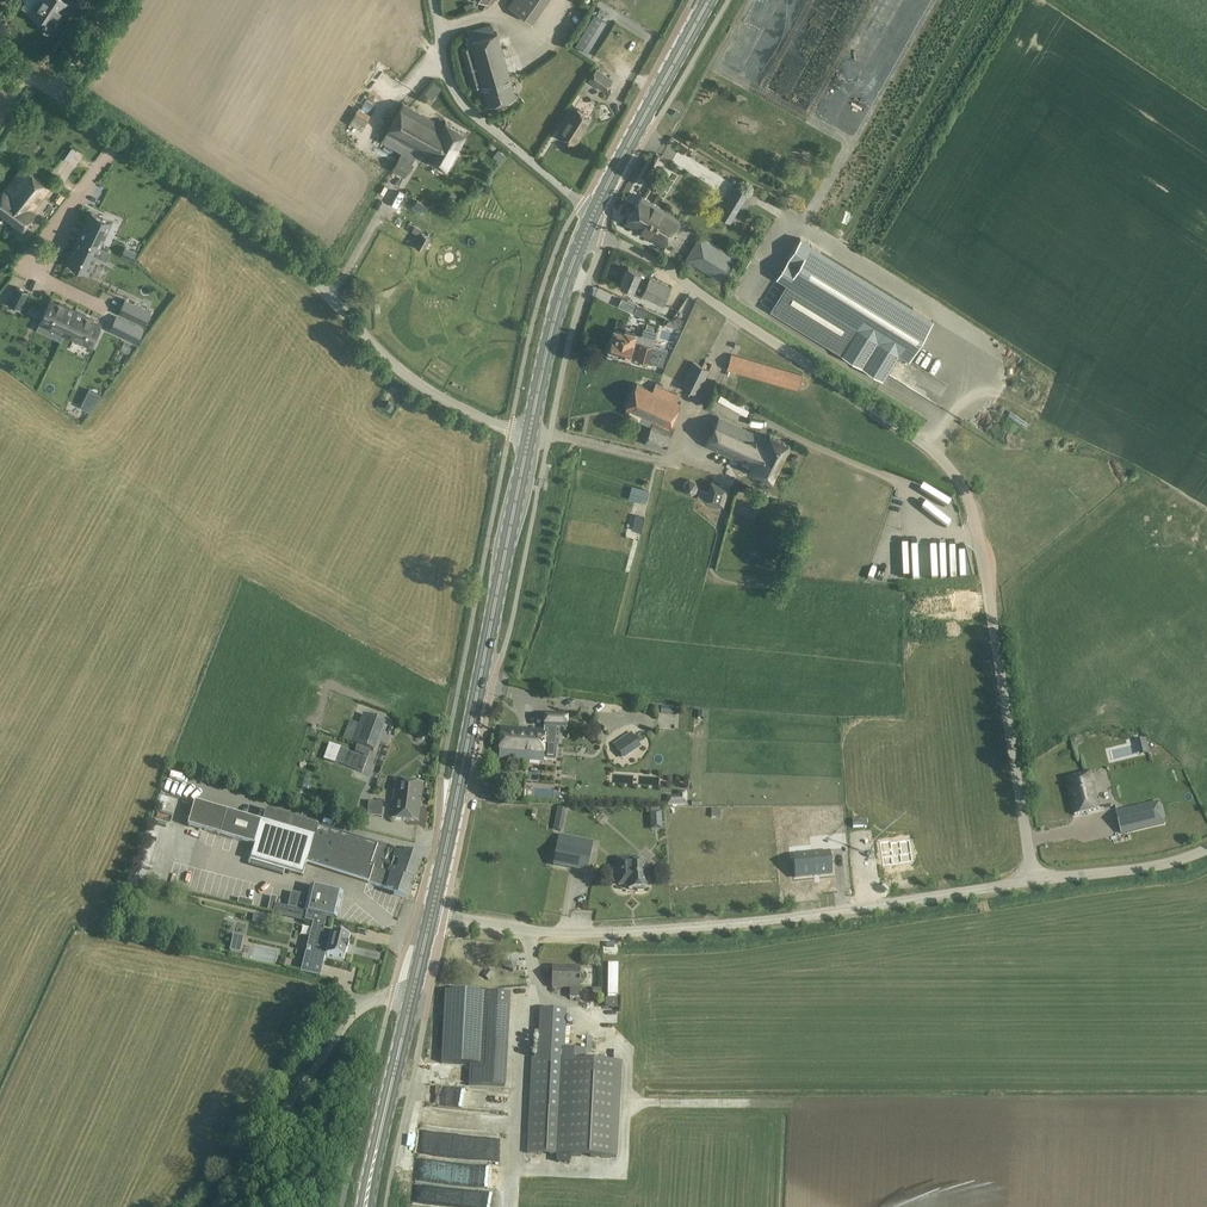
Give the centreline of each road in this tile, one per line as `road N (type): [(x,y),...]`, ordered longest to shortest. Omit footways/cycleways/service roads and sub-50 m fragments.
road 1 (unclassified): [(1033,881),(986,576),(961,483),(933,450),(659,263),(602,235),(591,219)]
road 2 (unclassified): [(432,912),(552,932),(669,929),(1033,881)]
road 3 (unclassified): [(529,434),(425,391),(259,232),(54,95)]
road 4 (primary): [(432,912),(529,434)]
road 5 (unclassified): [(218,1206),(356,1015),(391,996),(412,998)]
road 6 (unclassified): [(591,219),(462,102),(445,73),(433,0)]
road 7 (primary): [(591,219),(708,0)]
road 8 (primary): [(529,434),(561,298),(591,219)]
road 9 (primary): [(365,1205),(412,998)]
road 10 (unclassified): [(1033,881),(1170,863),(1206,849)]

